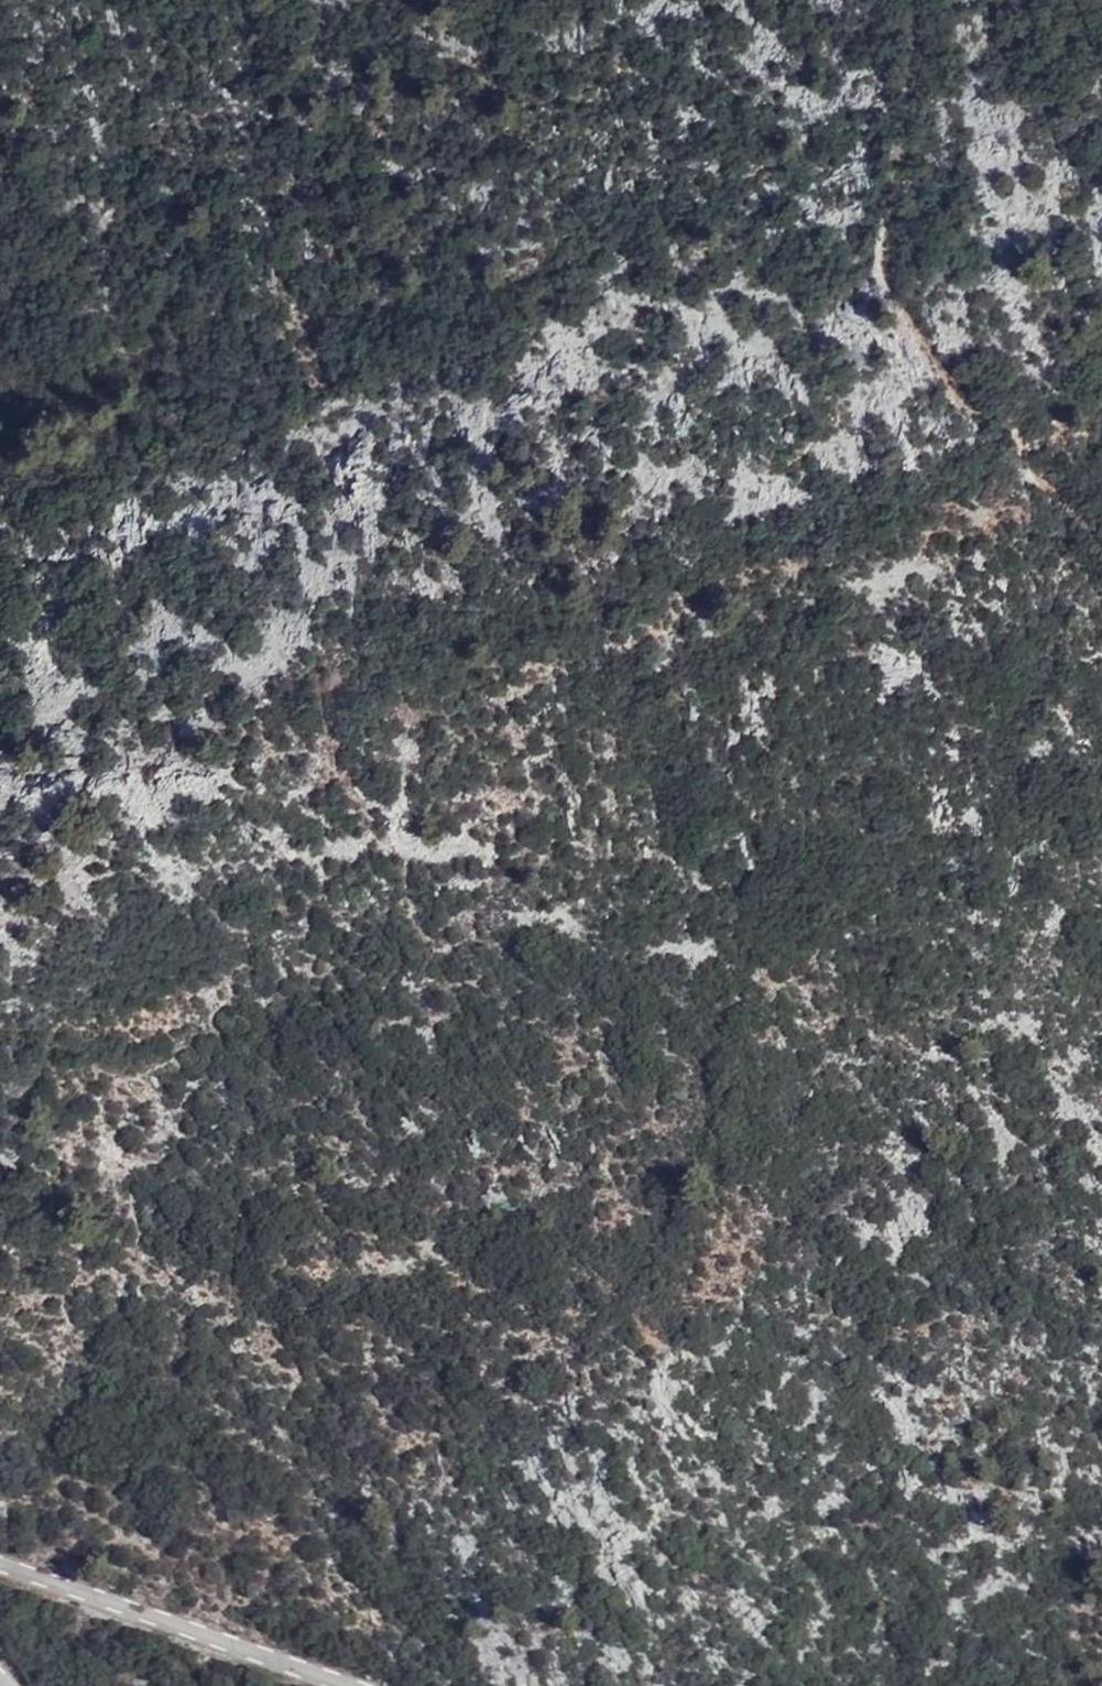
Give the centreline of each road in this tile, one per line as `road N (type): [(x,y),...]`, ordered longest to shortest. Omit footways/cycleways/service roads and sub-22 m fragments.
road 1 (unclassified): [(0,1569),(325,1685)]

